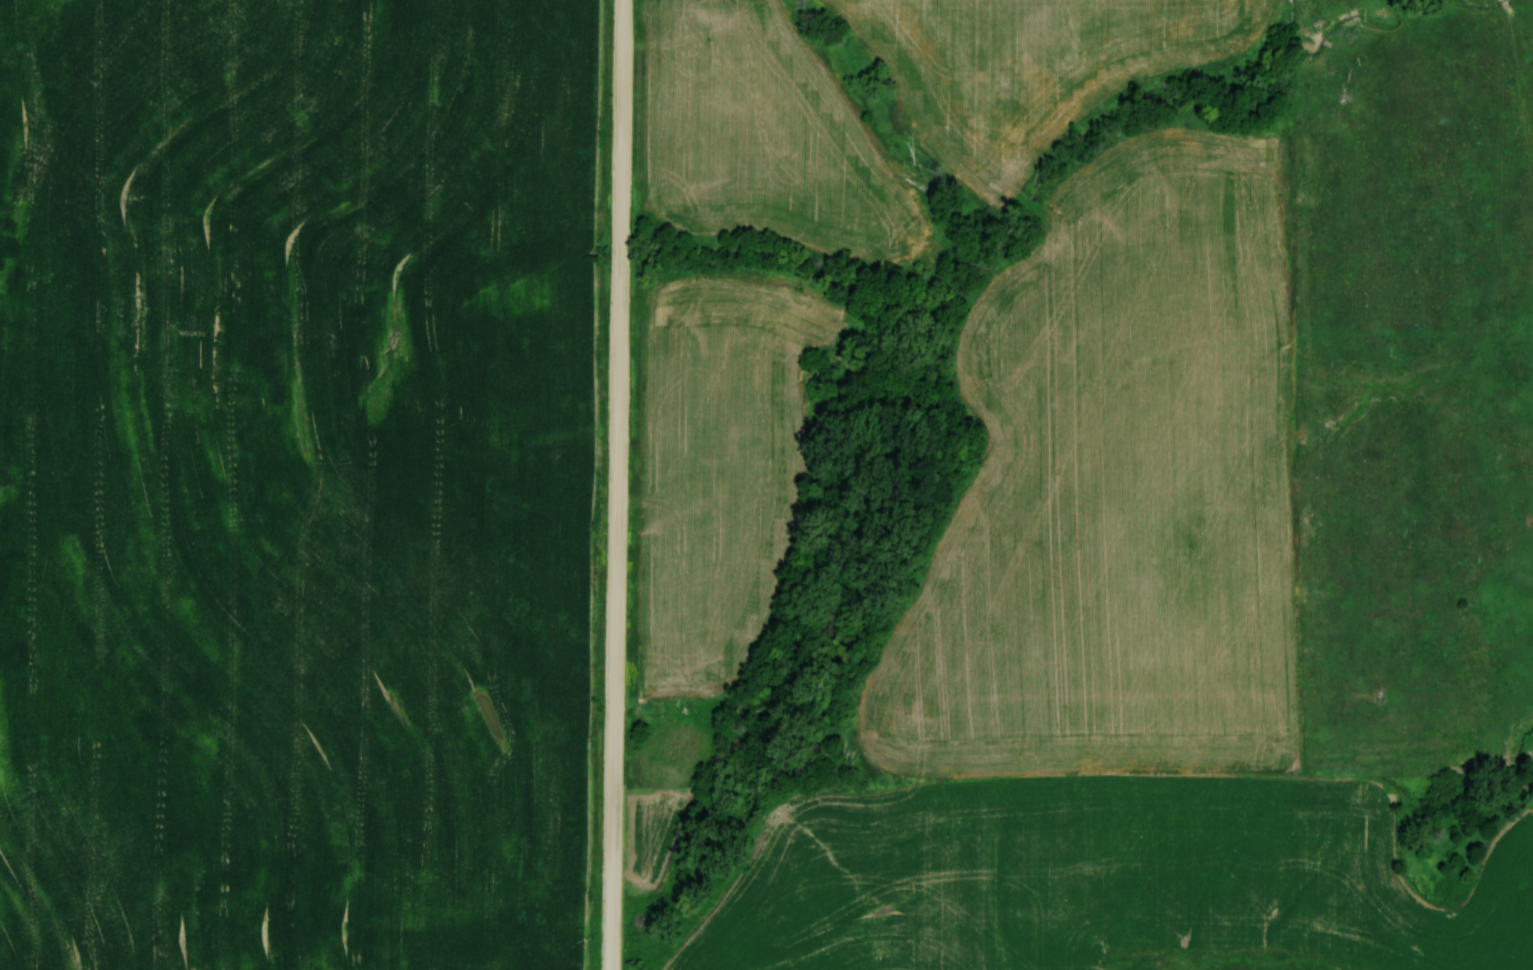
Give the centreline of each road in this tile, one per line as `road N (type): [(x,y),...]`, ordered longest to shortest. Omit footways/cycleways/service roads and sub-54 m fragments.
road 1 (residential): [(611,969),(621,0)]

